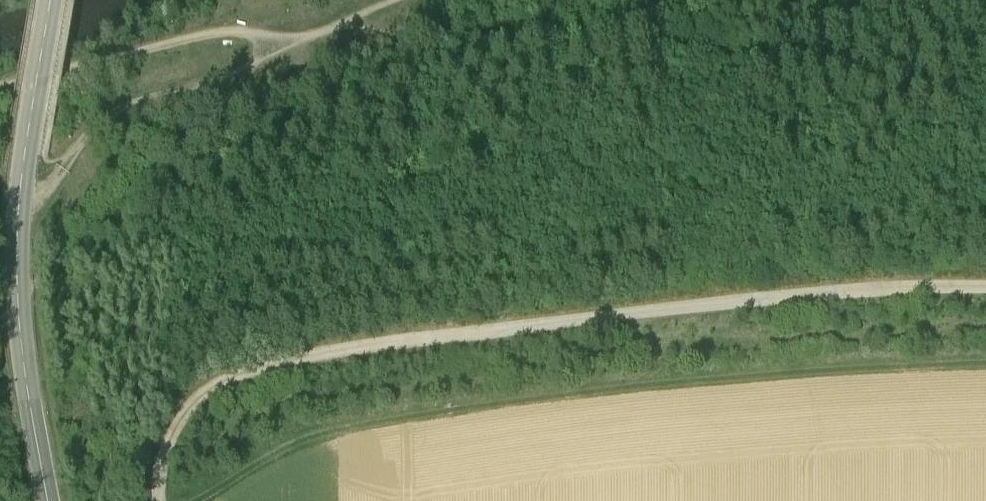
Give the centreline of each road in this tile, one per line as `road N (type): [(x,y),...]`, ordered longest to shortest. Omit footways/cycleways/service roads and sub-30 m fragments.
road 1 (track): [(985,288),(836,294),(421,344),(300,366),(234,386),(204,407),(181,437),(163,500)]
road 2 (track): [(0,78),(220,31),(287,36)]

